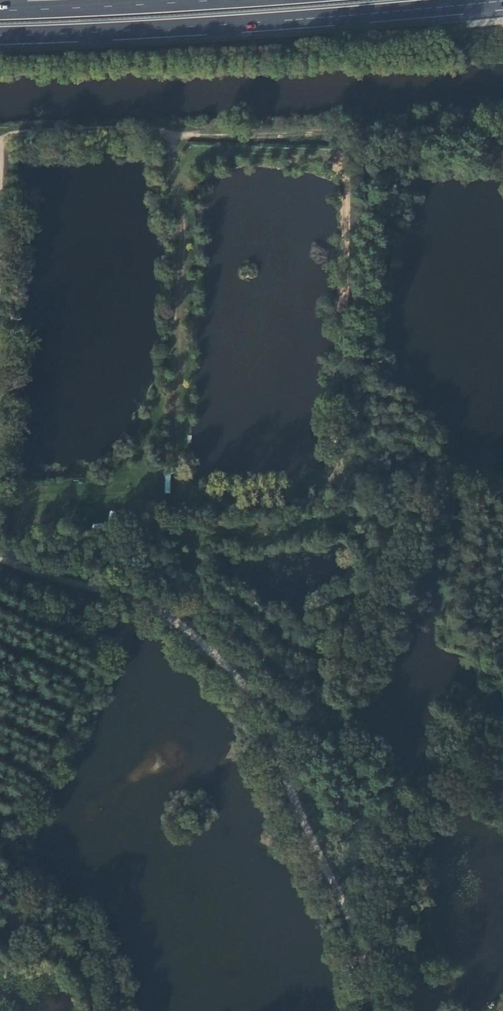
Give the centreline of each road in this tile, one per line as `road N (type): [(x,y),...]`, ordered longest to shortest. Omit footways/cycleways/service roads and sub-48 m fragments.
road 1 (track): [(379,1010),(340,885),(245,691),(180,624),(0,559)]
road 2 (trunk): [(0,36),(502,2)]
road 3 (track): [(0,140),(502,134)]
road 4 (track): [(345,898),(474,716)]
road 5 (trunk): [(211,0),(0,11)]

